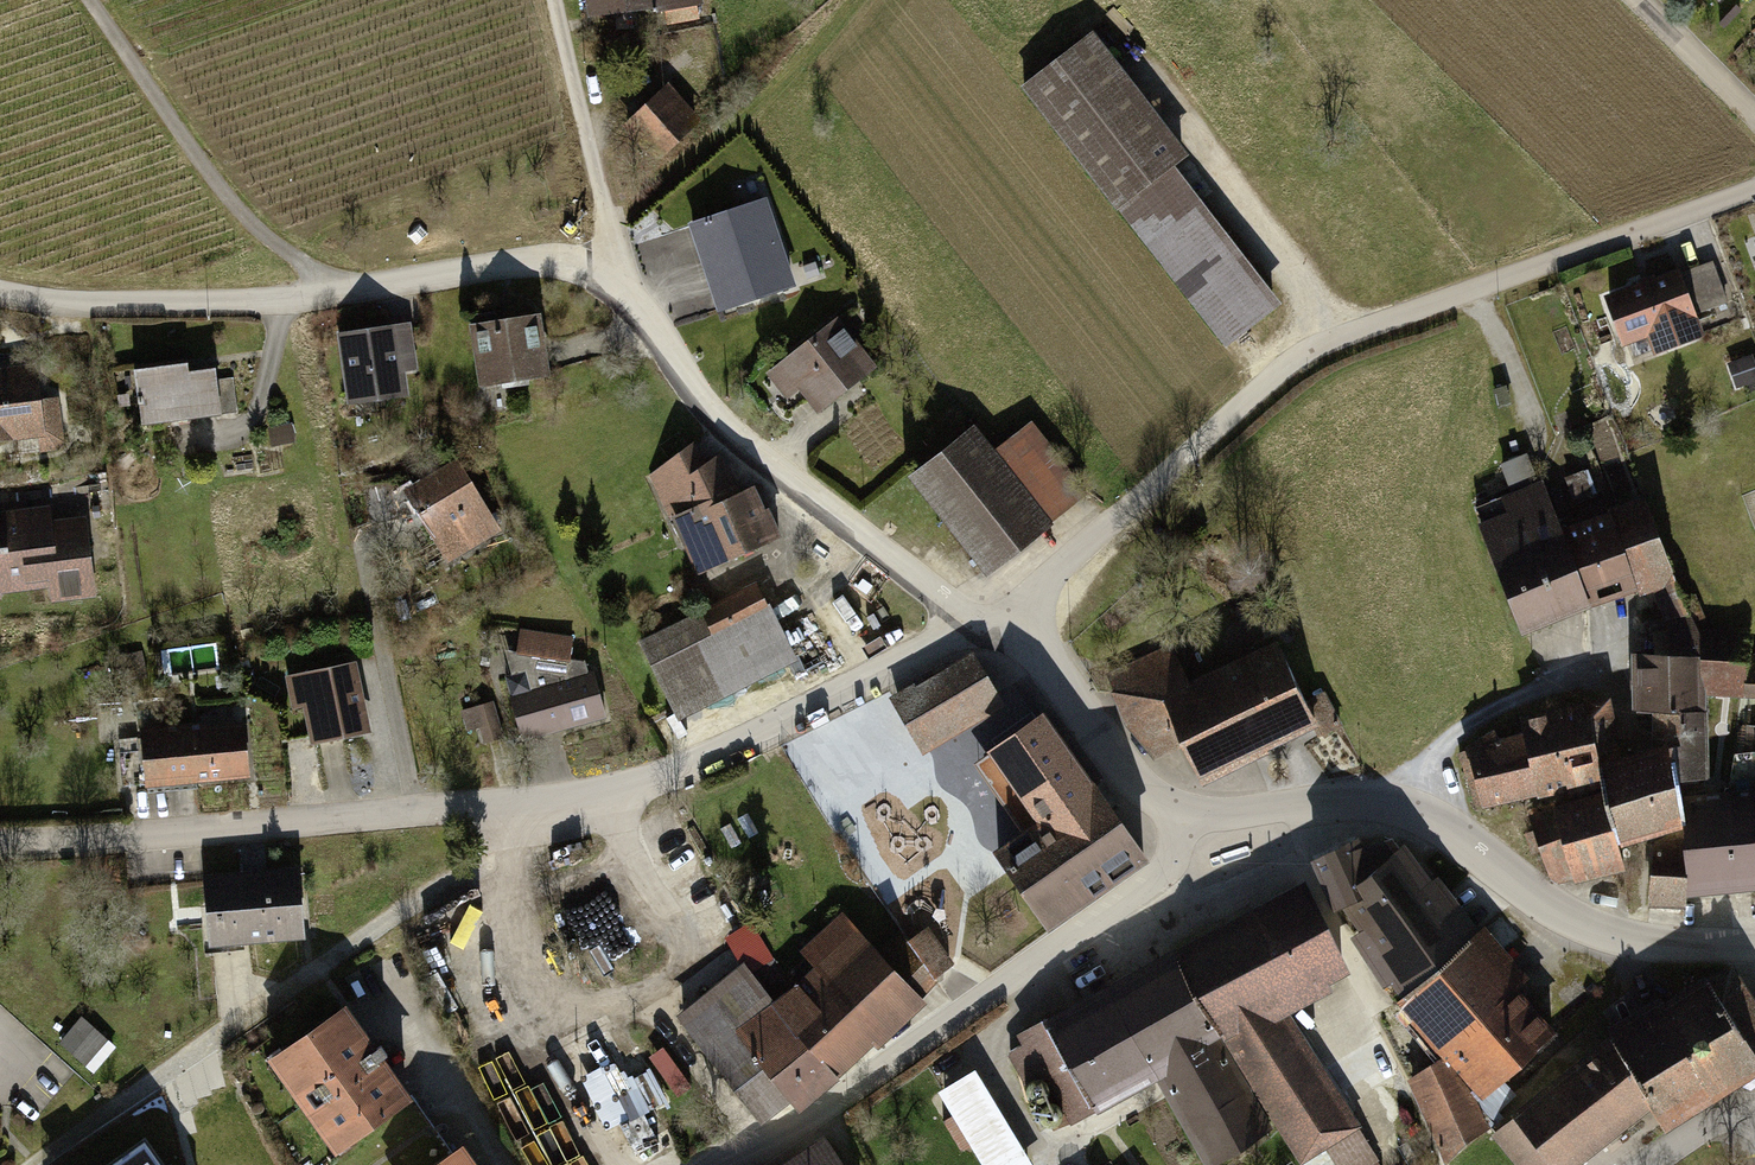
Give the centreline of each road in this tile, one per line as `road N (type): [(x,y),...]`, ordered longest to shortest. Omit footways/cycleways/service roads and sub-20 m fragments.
road 1 (residential): [(974,627),(721,422),(644,313),(583,267),(530,262),(288,298),(90,303),(0,291)]
road 2 (residential): [(0,842),(168,835),(613,792),(699,761),(974,627)]
road 3 (residential): [(1754,184),(1283,366),(1057,573),(1018,637)]
road 4 (residential): [(1180,812),(1359,799),(1398,806),(1589,927),(1625,938),(1754,944)]
road 5 (residential): [(715,1164),(819,1113),(1118,906),(1161,872),(1180,812)]
road 6 (track): [(93,0),(197,156),(271,242),(343,291)]
road 7 (track): [(556,0),(613,239),(613,283)]
road 8 (residential): [(1018,637),(1043,657),(1138,789),(1180,812)]

